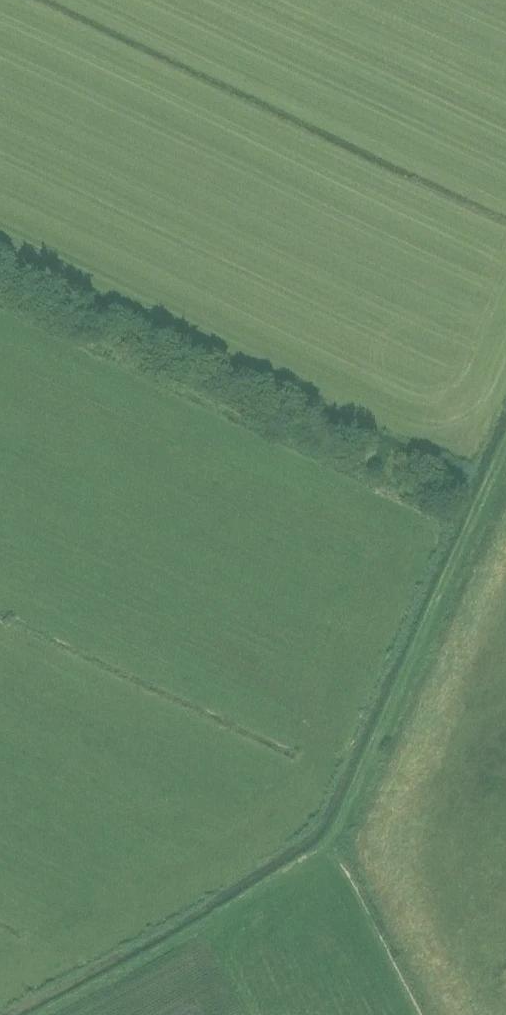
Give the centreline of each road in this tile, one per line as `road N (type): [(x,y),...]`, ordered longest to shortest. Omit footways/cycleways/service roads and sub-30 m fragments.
road 1 (track): [(505,499),(386,771),(344,846),(255,905),(52,1014)]

